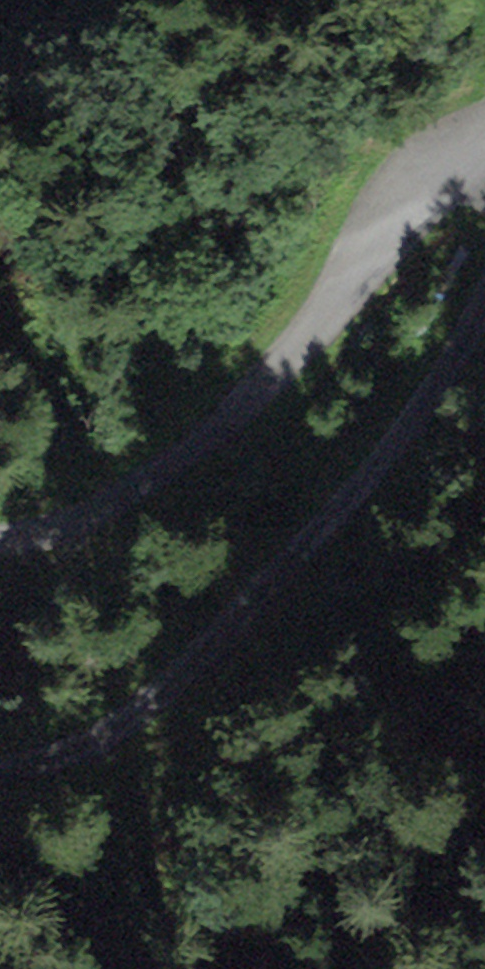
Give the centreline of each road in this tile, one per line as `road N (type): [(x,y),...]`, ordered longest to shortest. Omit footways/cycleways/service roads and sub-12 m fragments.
road 1 (track): [(484,283),(386,407),(307,553),(206,666),(107,739),(0,768)]
road 2 (track): [(0,544),(63,529),(184,459),(276,376),(394,212),(484,145)]

